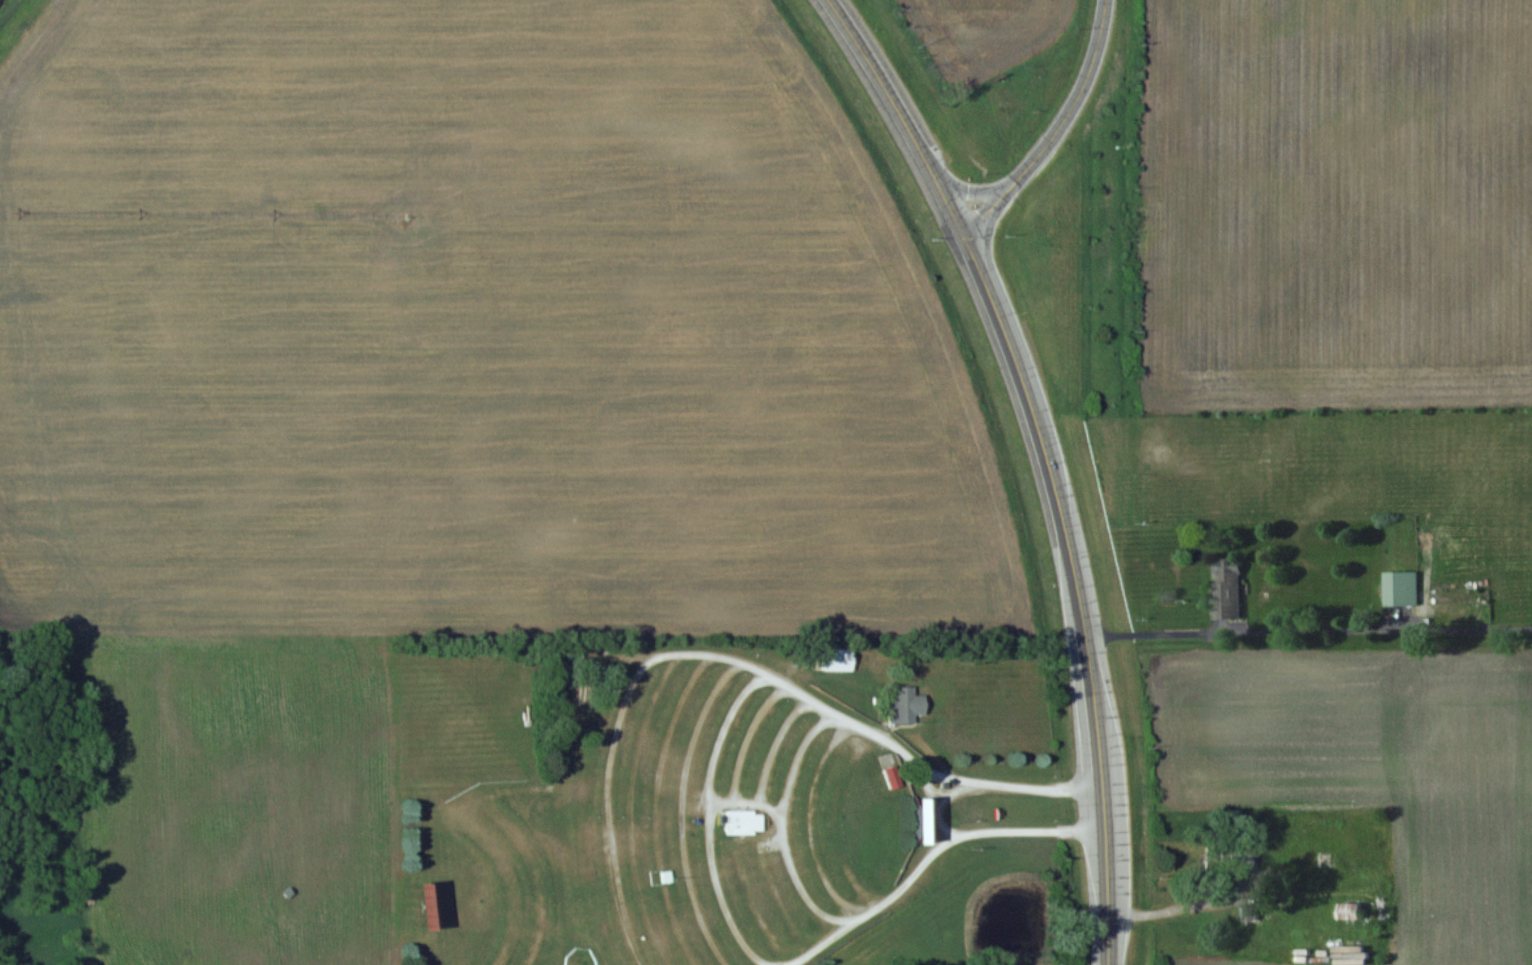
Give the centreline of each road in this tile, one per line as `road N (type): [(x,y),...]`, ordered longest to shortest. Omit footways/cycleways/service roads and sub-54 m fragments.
road 1 (primary): [(1101,964),(1110,908),(1093,676),(1034,427),(960,231)]
road 2 (secondary): [(960,231),(1071,100),(1100,0)]
road 3 (primary): [(960,231),(828,0)]

